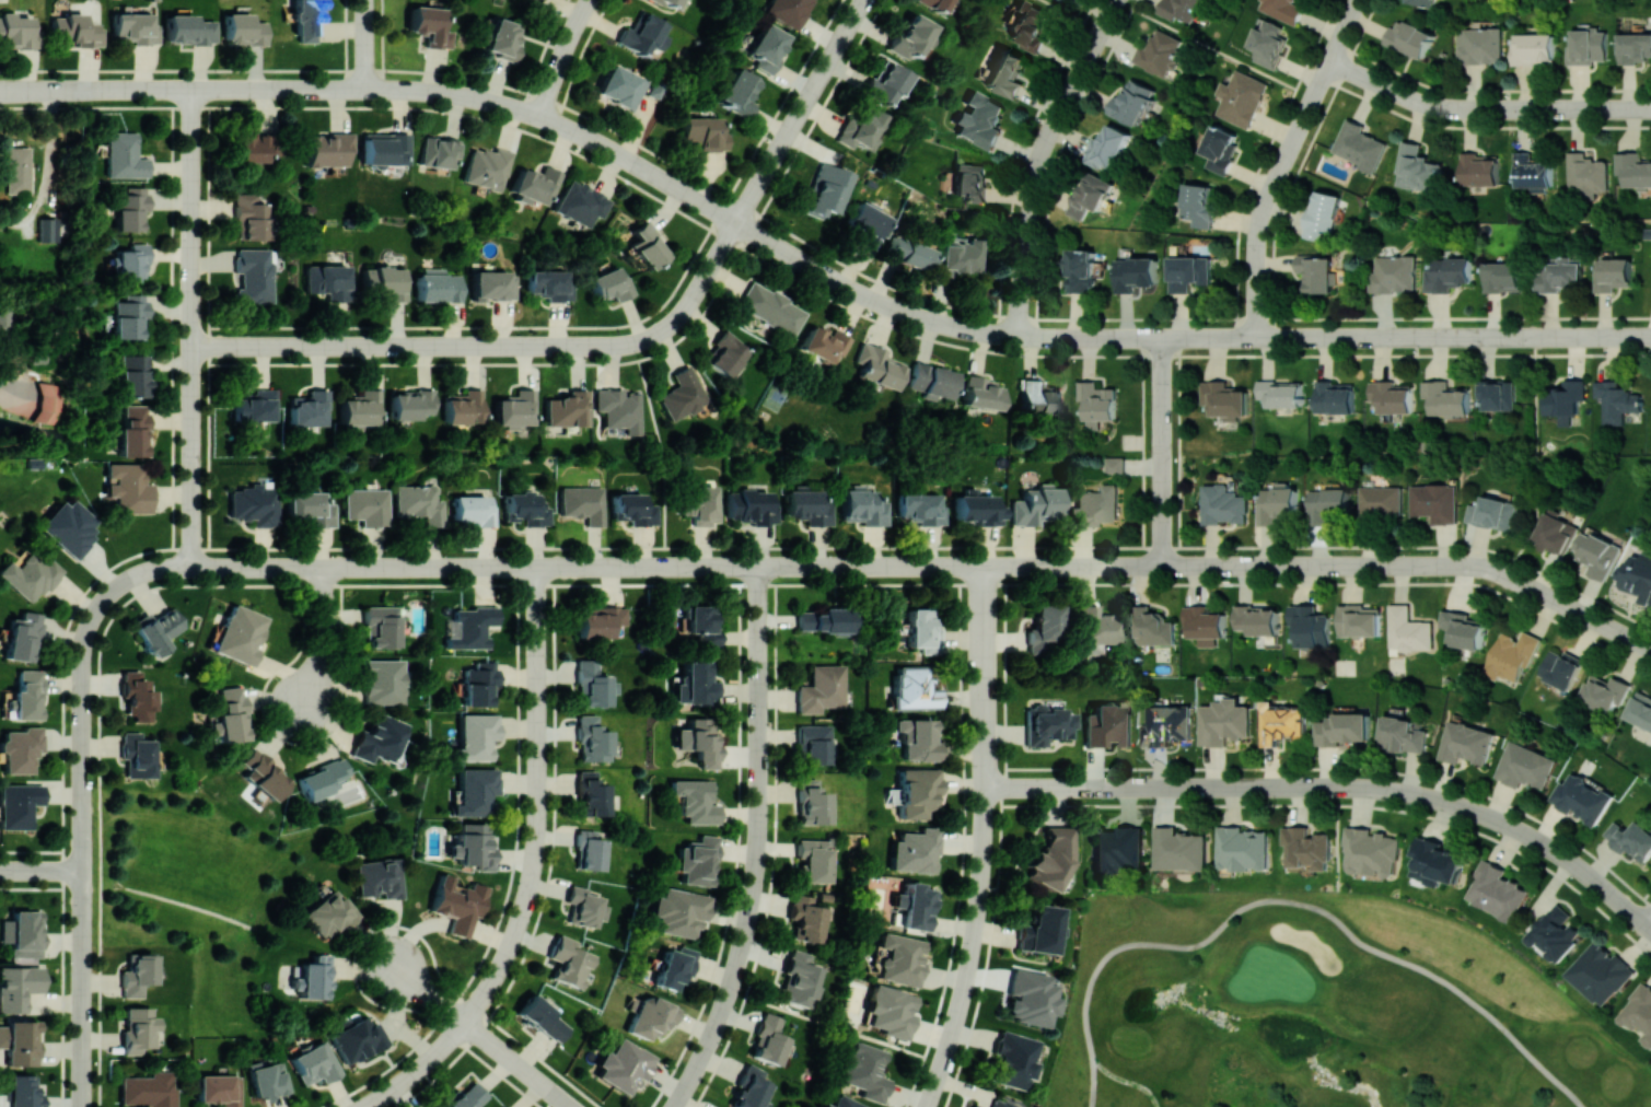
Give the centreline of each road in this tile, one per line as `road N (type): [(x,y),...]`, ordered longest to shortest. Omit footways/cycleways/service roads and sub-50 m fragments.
road 1 (residential): [(220,568),(1063,567)]
road 2 (residential): [(357,90),(463,95),(540,116),(892,306),(970,329),(1068,338)]
road 3 (residential): [(740,223),(676,324),(626,346),(193,347)]
road 4 (residential): [(366,1106),(417,1073),(466,1023),(519,929),(538,829),(538,567)]
road 5 (residential): [(1089,788),(1374,789),(1443,802),(1557,853),(1650,931)]
road 6 (residential): [(1072,567),(1476,566),(1650,648)]
road 7 (residential): [(1112,338),(1650,335)]
road 8 (residential): [(759,661),(759,819),(748,921),(729,997),(676,1106)]
road 9 (residential): [(1256,337),(1265,201),(1357,0)]
road 10 (residential): [(1021,336),(1035,170),(1116,0)]
road 11 (residential): [(1329,60),(1440,107),(1650,108)]
road 12 (residential): [(927,1106),(969,970),(985,788)]
road 13 (residential): [(193,90),(193,347)]
road 14 (residential): [(740,223),(867,0)]
road 15 (residential): [(1159,338),(1160,567)]
road 16 (residential): [(132,579),(107,598),(86,638),(83,786)]
road 17 (residential): [(83,90),(272,89)]
road 18 (residential): [(83,946),(83,1106)]
road 19 (residential): [(83,786),(83,946)]
road 20 (residential): [(325,568),(321,656),(301,706)]
road 21 (residential): [(572,1106),(466,1023)]
road 22 (residential): [(540,116),(591,0)]

